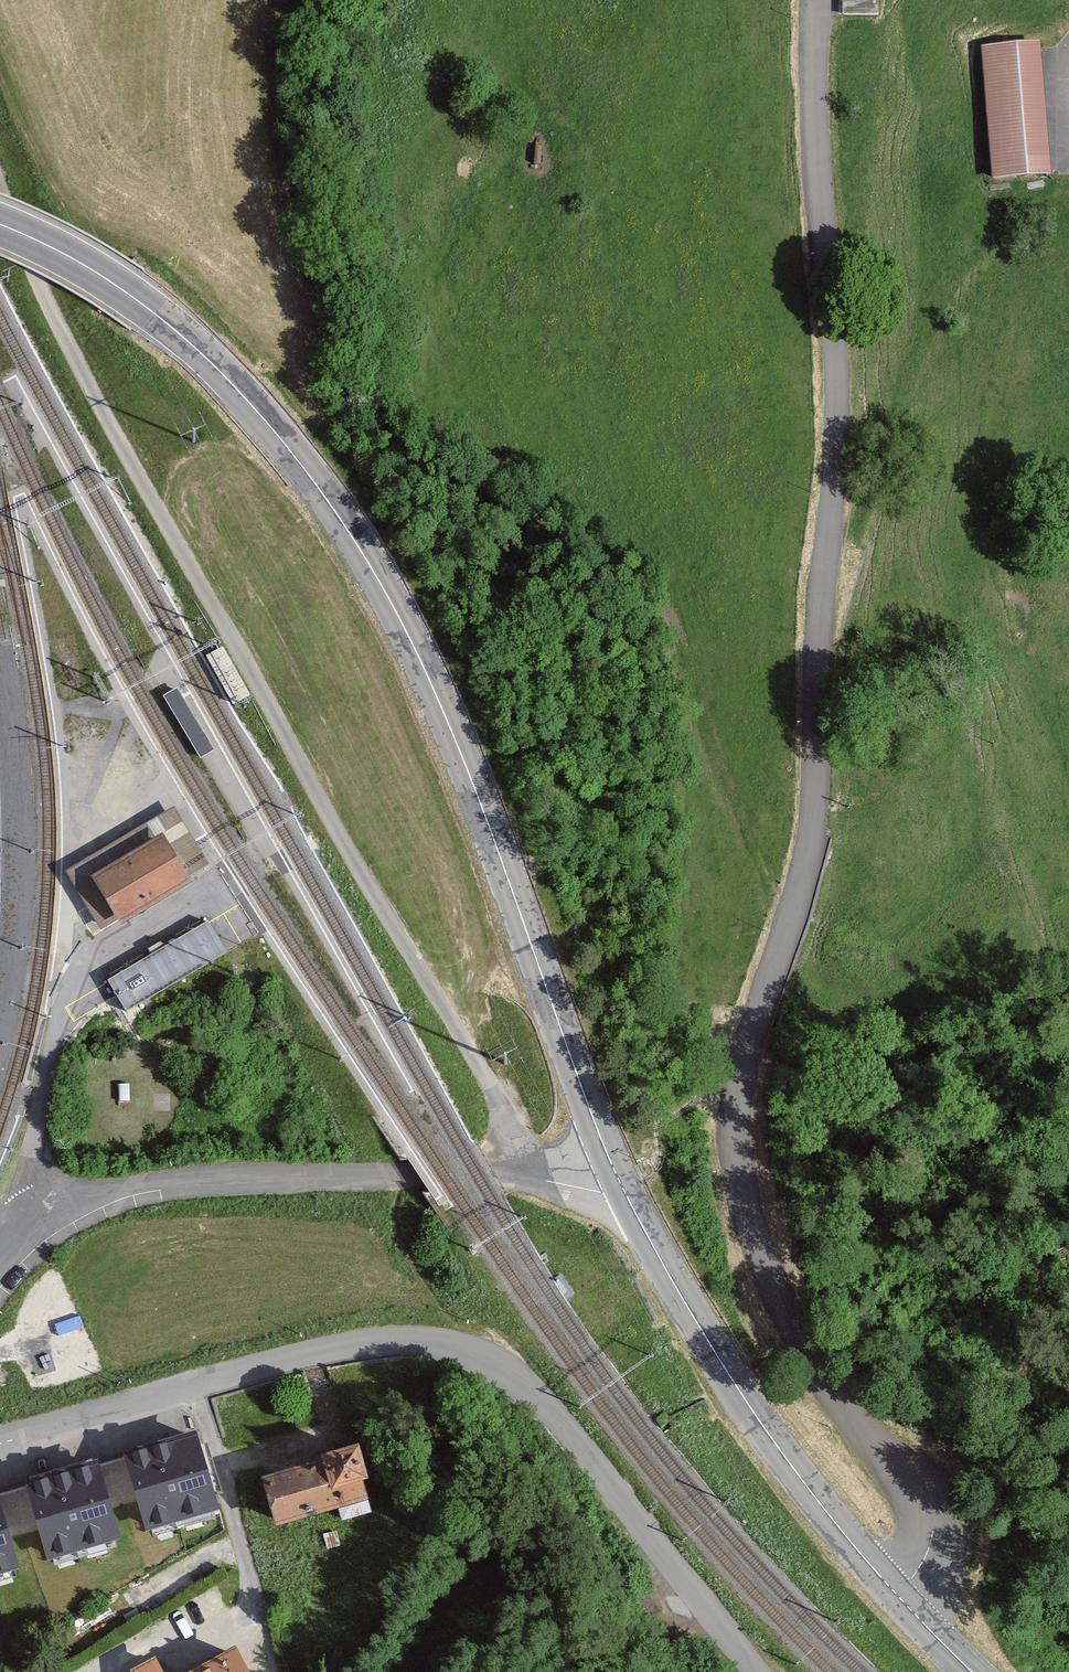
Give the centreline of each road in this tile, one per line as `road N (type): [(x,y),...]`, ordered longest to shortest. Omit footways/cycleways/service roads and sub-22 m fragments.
road 1 (unclassified): [(815,0),(838,416),(814,815),(797,900),(745,1054),(735,1131),(761,1252),(822,1377),(931,1507),(929,1550),(897,1595)]
road 2 (primary): [(0,224),(90,268),(181,335),(282,440),(354,539),(448,722),(618,1178)]
road 3 (track): [(0,186),(97,404),(508,1113),(533,1174)]
road 4 (tertiary): [(0,1446),(357,1348),(401,1343),(467,1351),(502,1365),(558,1419),(753,1671)]
road 5 (primary): [(618,1178),(752,1410),(897,1595)]
road 6 (tertiary): [(0,1256),(36,1210),(150,1187),(412,1175)]
road 7 (tertiary): [(618,1178),(412,1175)]

